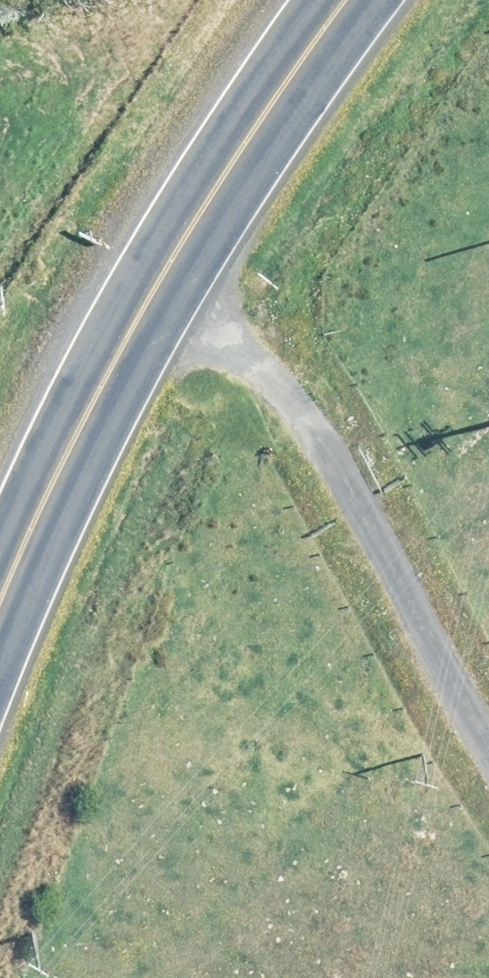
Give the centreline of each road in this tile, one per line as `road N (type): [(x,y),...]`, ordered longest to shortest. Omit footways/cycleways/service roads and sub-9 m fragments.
road 1 (secondary): [(299,0),(201,119),(0,602)]
road 2 (track): [(154,232),(488,745)]

